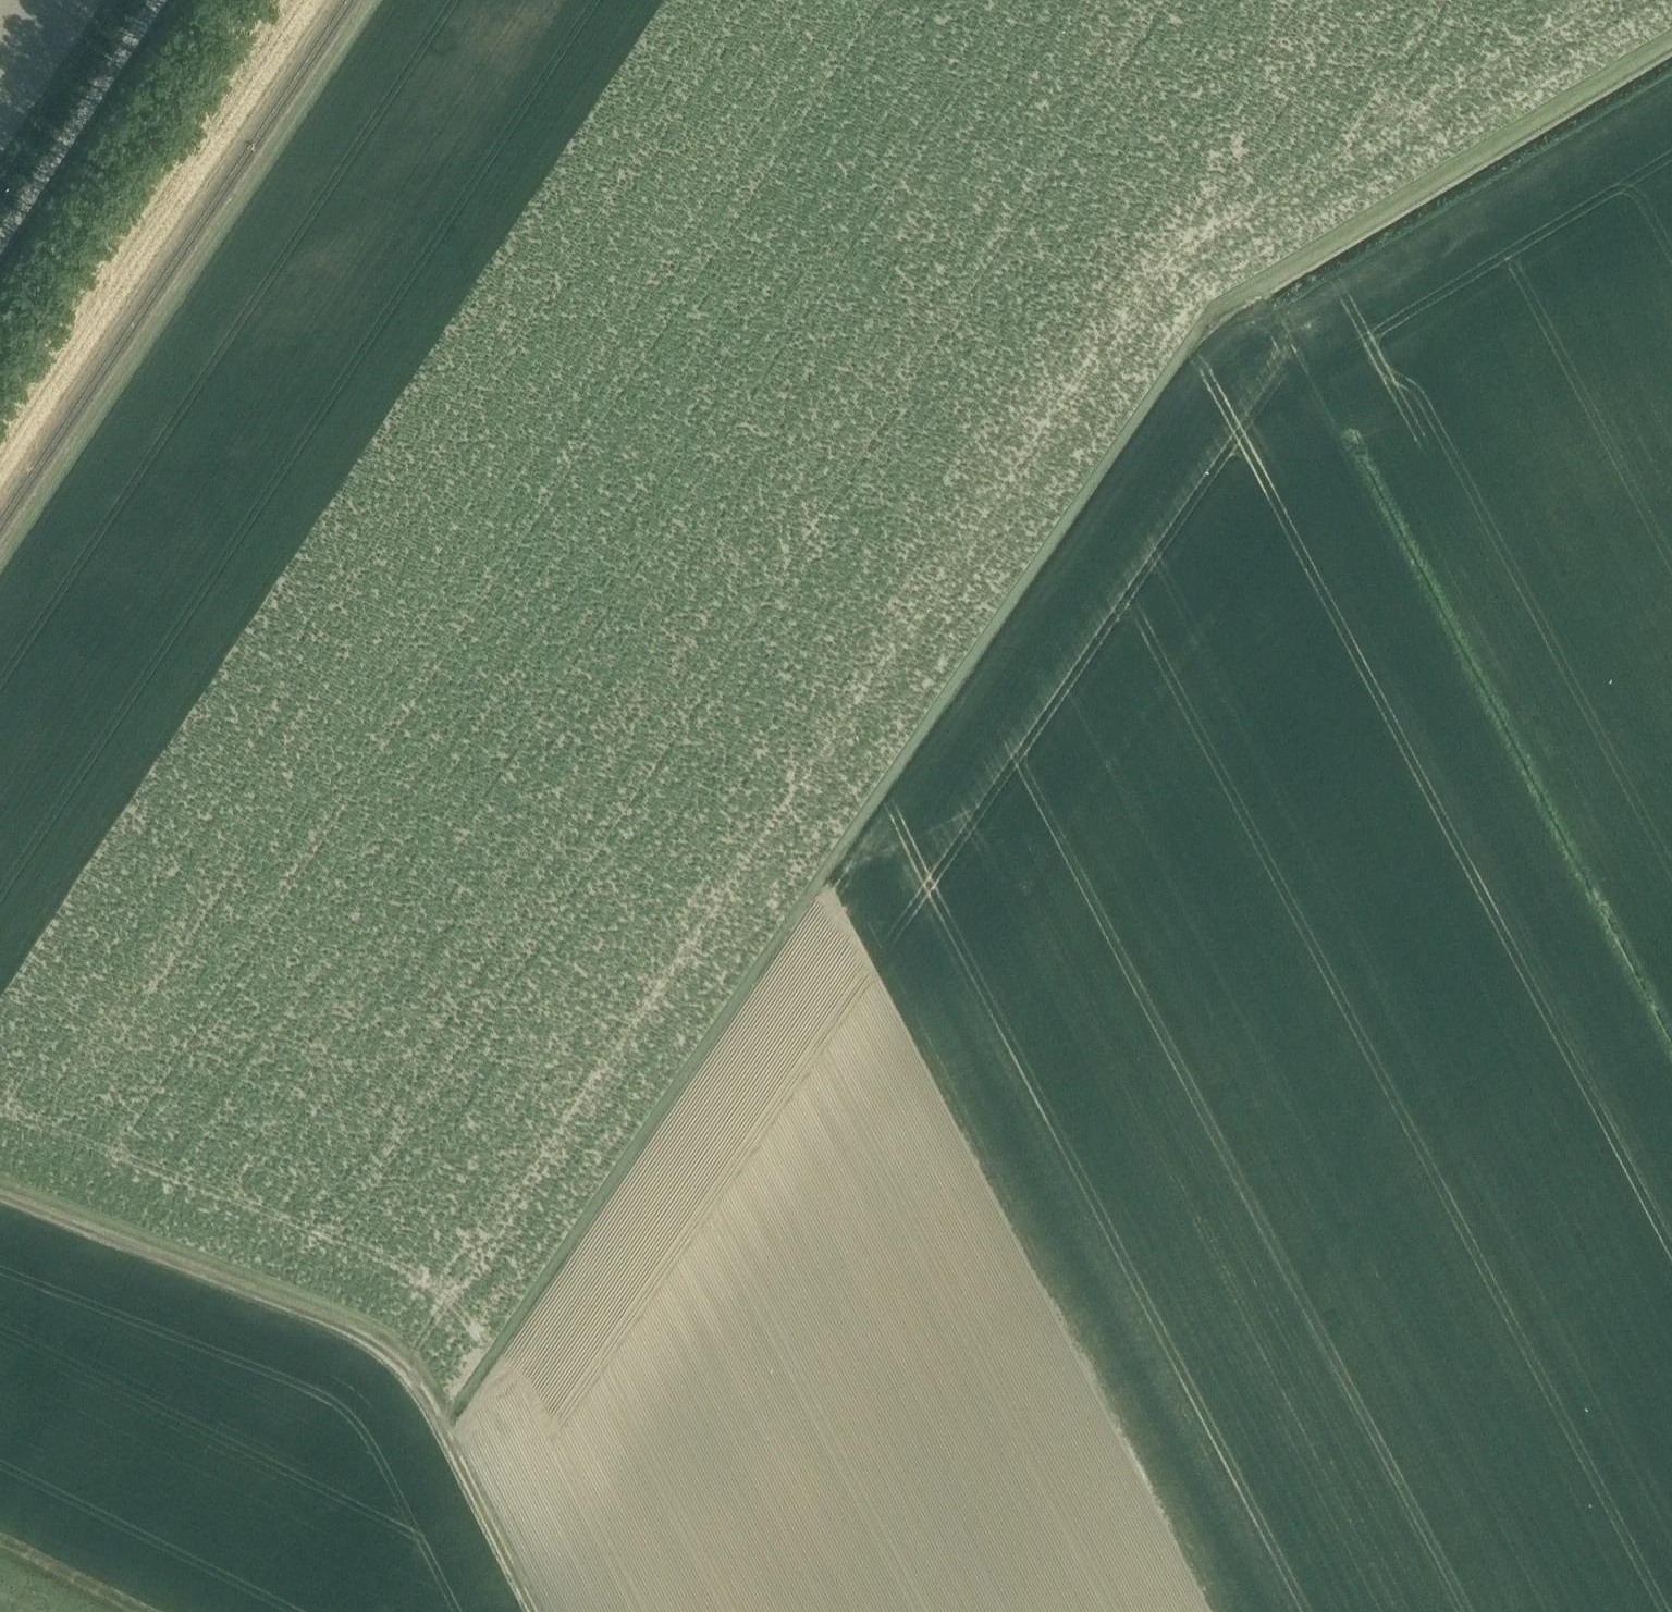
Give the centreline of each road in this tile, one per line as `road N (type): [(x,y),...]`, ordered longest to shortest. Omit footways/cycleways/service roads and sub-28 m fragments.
road 1 (track): [(0,1198),(370,1340),(418,1388),(534,1611)]
road 2 (unclassified): [(0,264),(163,0)]

